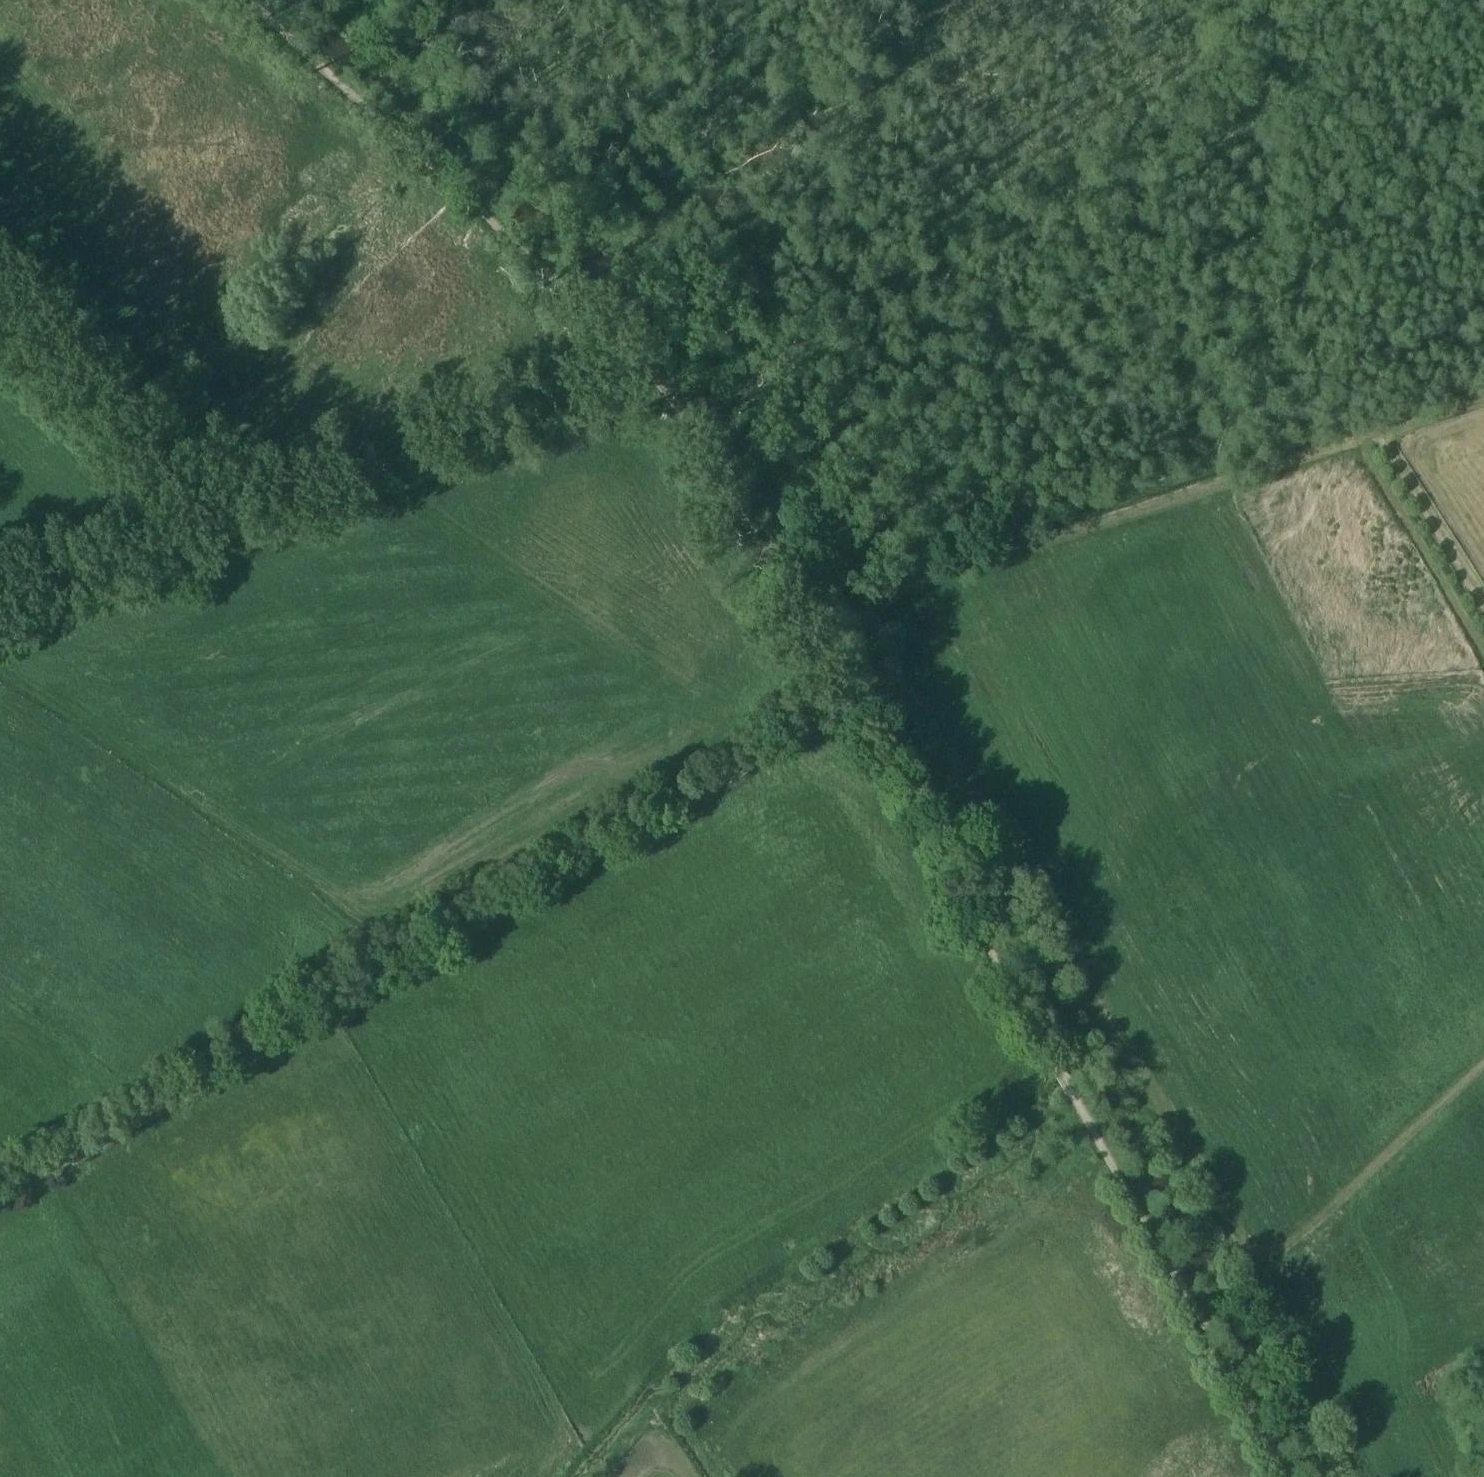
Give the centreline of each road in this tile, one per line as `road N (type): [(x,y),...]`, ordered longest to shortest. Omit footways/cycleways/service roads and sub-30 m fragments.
road 1 (track): [(851,706),(0,1201)]
road 2 (track): [(0,632),(663,388)]

